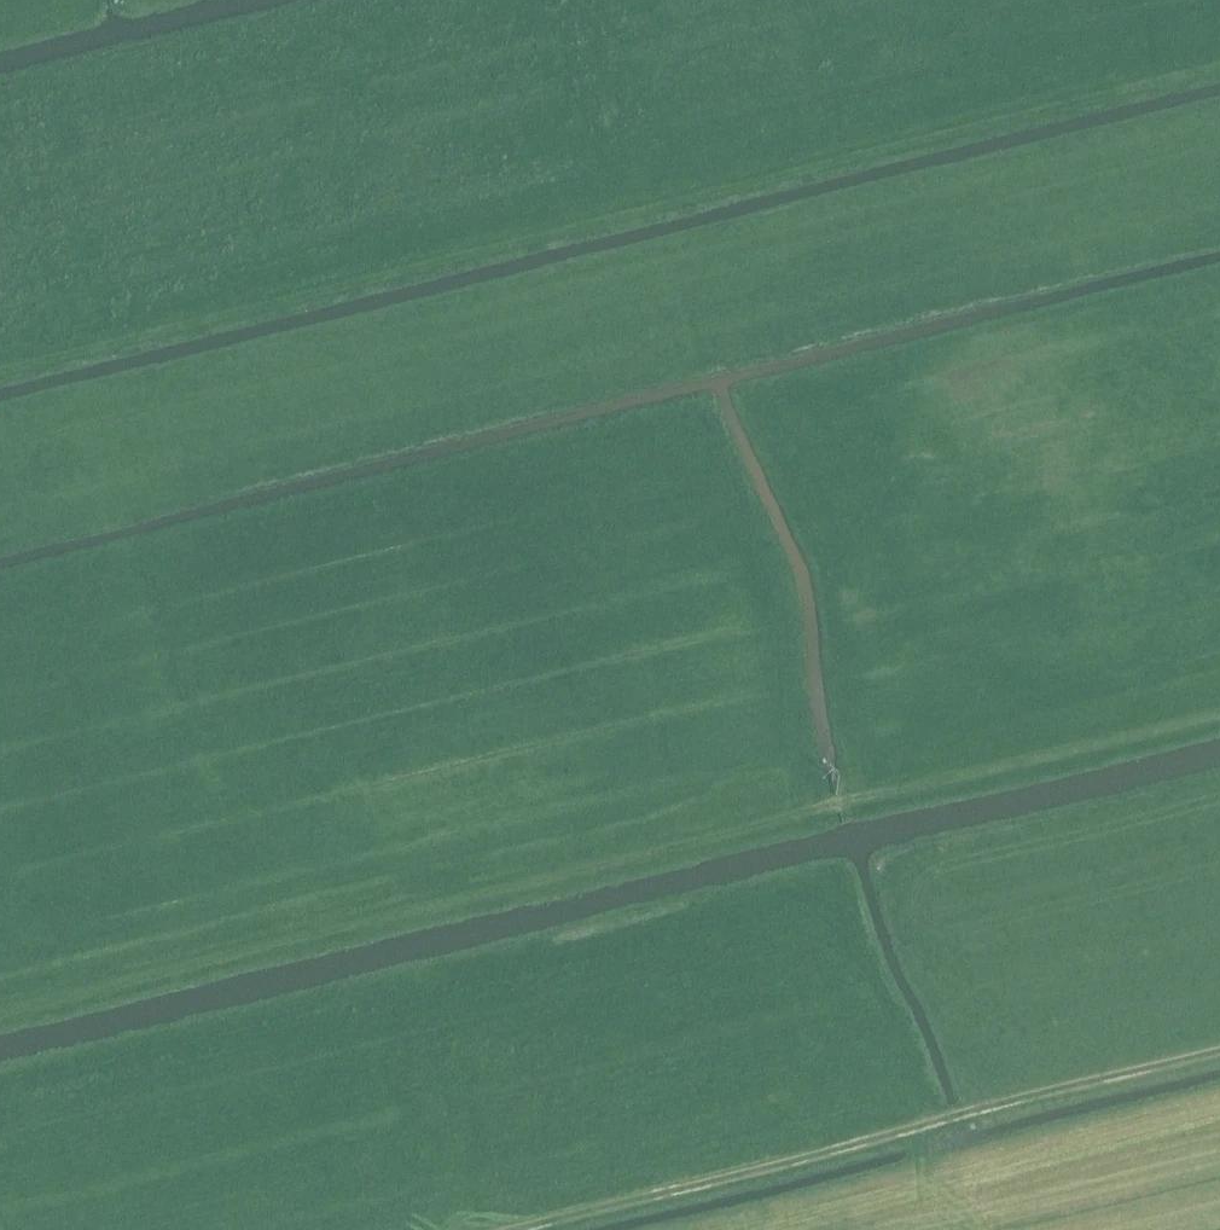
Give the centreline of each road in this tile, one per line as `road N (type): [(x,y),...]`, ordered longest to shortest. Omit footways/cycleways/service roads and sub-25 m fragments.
road 1 (track): [(0,375),(1219,70)]
road 2 (track): [(518,1229),(1219,1052)]

